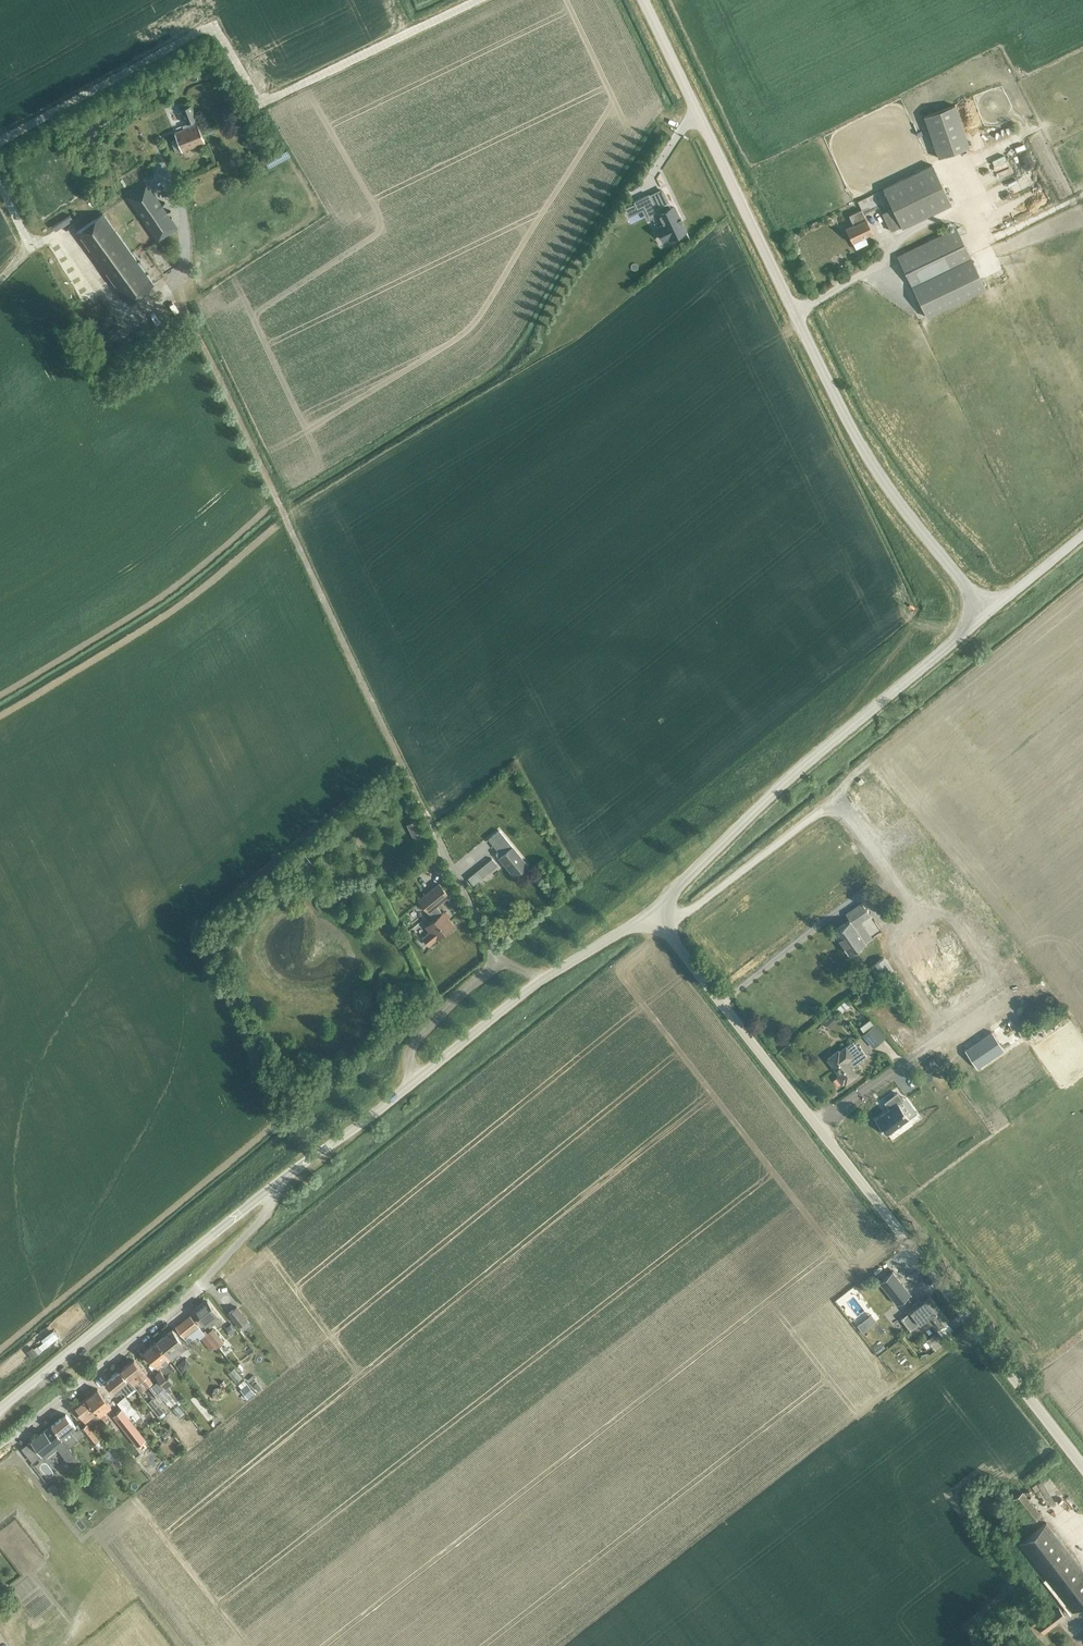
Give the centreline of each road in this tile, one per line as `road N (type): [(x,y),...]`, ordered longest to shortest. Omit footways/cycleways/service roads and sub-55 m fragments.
road 1 (tertiary): [(988,612),(862,458),(642,0)]
road 2 (tertiary): [(1082,1472),(676,945),(669,913)]
road 3 (track): [(475,0),(260,104),(214,24),(0,141)]
road 4 (tertiary): [(669,913),(679,886),(775,790),(988,612)]
road 5 (residential): [(271,1188),(269,1207),(191,1296),(0,1446)]
road 6 (tertiary): [(0,1409),(271,1188)]
road 7 (track): [(0,183),(30,247),(61,236),(120,314)]
road 8 (tertiary): [(271,1188),(415,1082)]
road 9 (tertiary): [(415,1082),(543,979)]
road 10 (unclassified): [(415,1082),(412,1045),(498,958)]
road 11 (tertiary): [(543,979),(669,913)]
road 12 (unclassified): [(440,840),(498,958)]
road 13 (unclassified): [(988,612),(1082,535)]

